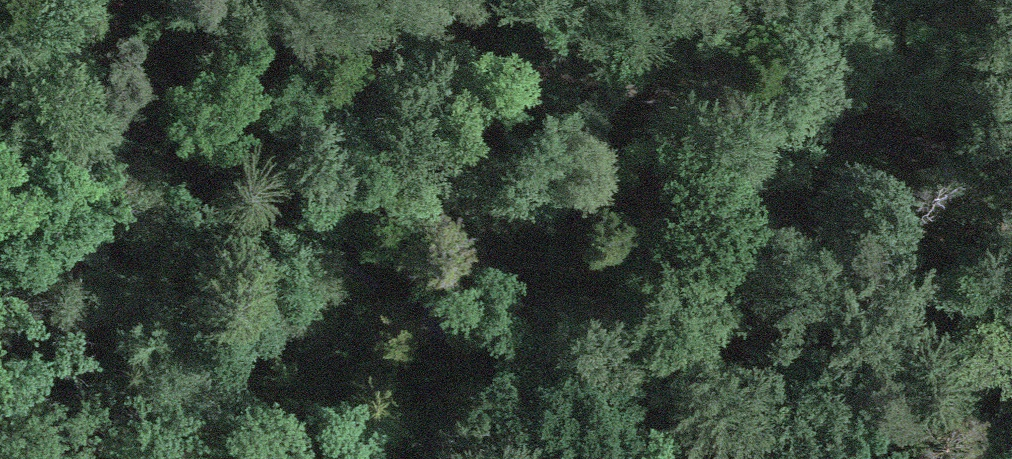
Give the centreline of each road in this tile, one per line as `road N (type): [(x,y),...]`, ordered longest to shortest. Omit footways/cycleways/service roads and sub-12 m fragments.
road 1 (track): [(799,458),(0,57)]
road 2 (unclassified): [(463,0),(607,83),(662,102),(892,145),(974,176),(1011,202)]

